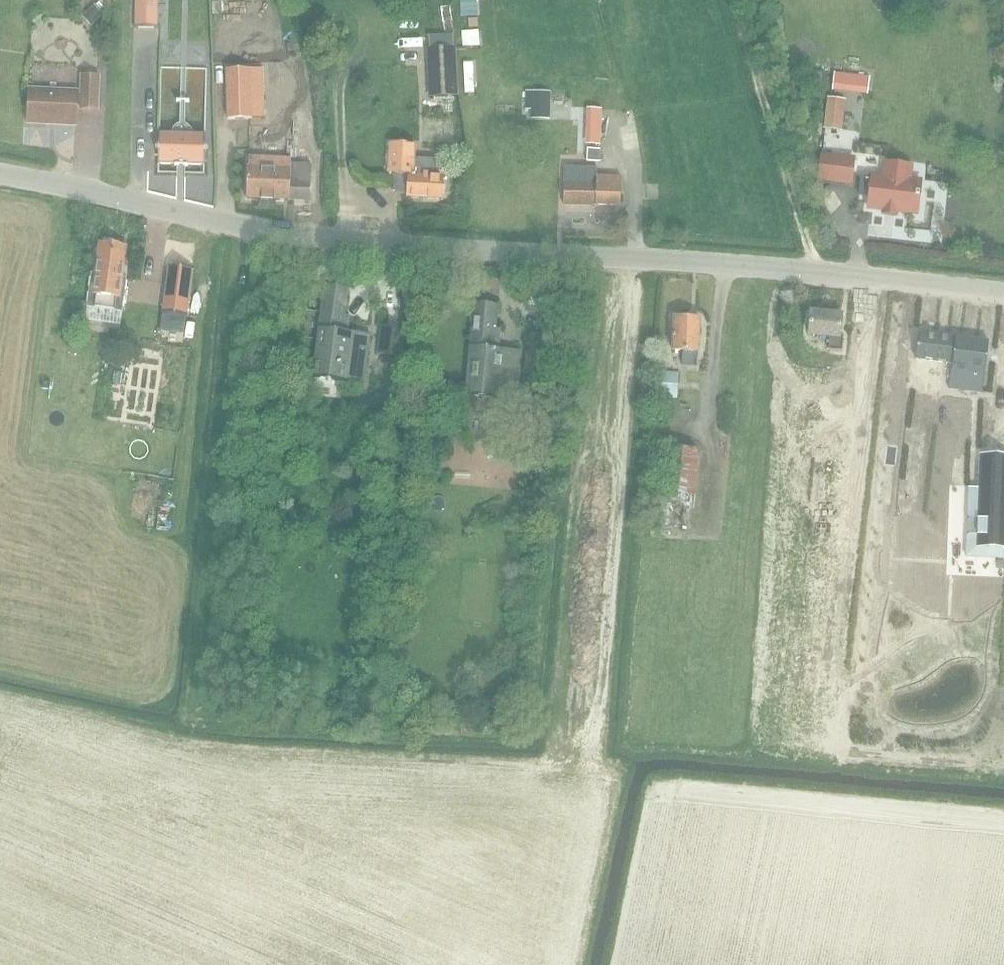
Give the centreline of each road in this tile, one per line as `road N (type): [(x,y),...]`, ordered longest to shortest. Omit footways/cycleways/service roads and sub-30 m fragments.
road 1 (unclassified): [(1003,292),(258,228),(0,179)]
road 2 (track): [(812,273),(727,0)]

